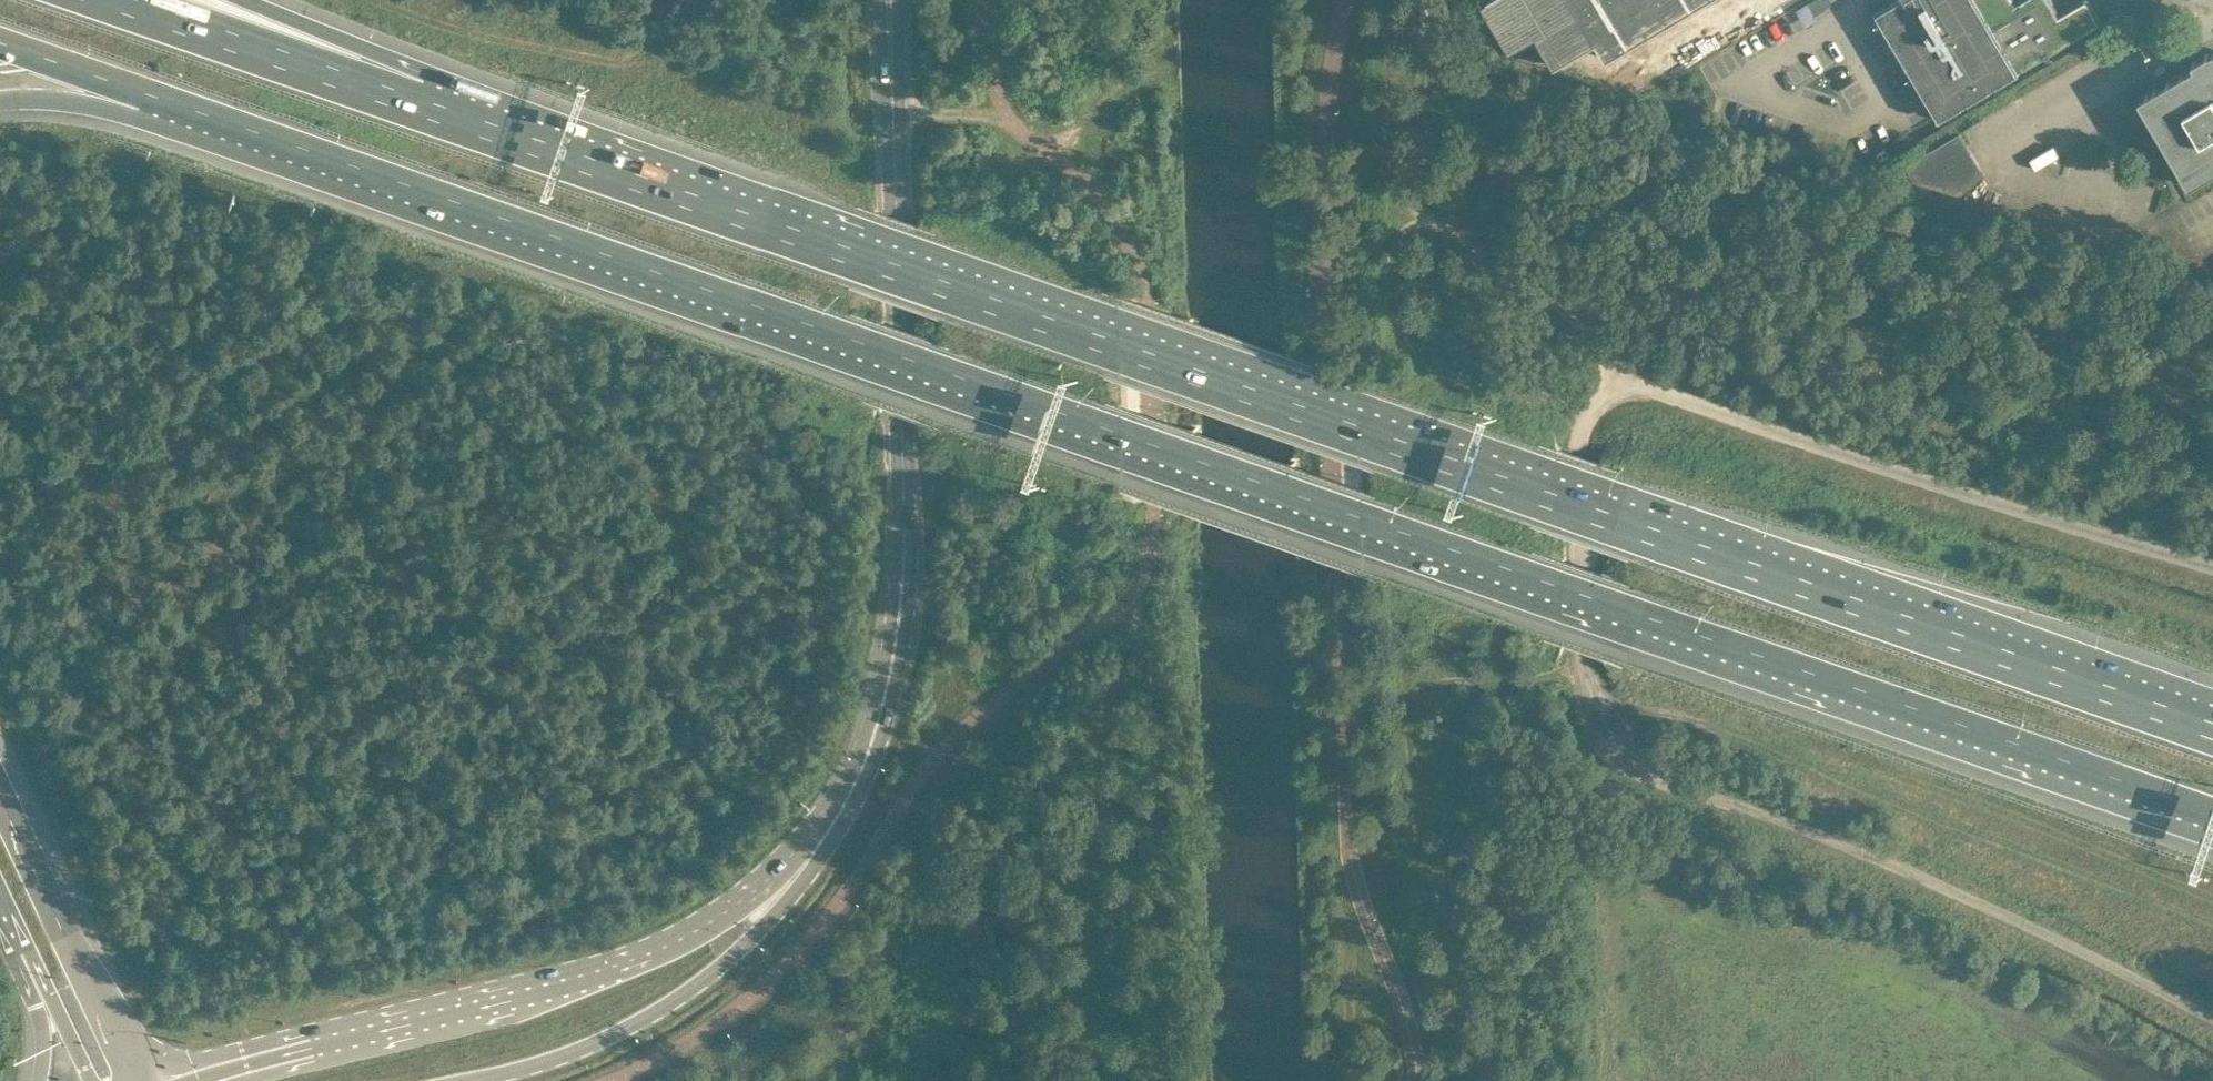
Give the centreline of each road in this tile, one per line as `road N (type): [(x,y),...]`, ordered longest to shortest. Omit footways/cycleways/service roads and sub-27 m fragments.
road 1 (motorway): [(147,94),(2212,812)]
road 2 (motorway): [(2212,731),(416,105)]
road 3 (unclassified): [(1579,676),(1580,435),(1594,408),(1628,388),(1654,387),(1997,505),(2212,568)]
road 4 (secondary): [(800,871),(854,787),(880,718),(903,588),(890,0)]
road 5 (track): [(2212,1020),(1988,910),(1651,785),(1592,723),(1579,676)]
road 6 (secondary): [(800,871),(667,945),(484,1006),(190,1080)]
road 7 (track): [(1409,0),(1417,210),(1589,329),(1613,362),(1616,393)]
road 8 (secondary): [(454,1080),(536,1063),(619,1031),(683,994),(773,915),(800,871)]
road 9 (motorway): [(416,105),(114,0)]
road 10 (motorway): [(127,1080),(0,790)]
road 11 (motorway): [(416,105),(225,0)]
road 12 (motorway): [(0,42),(147,94)]
road 13 (motorway): [(0,100),(147,94)]

